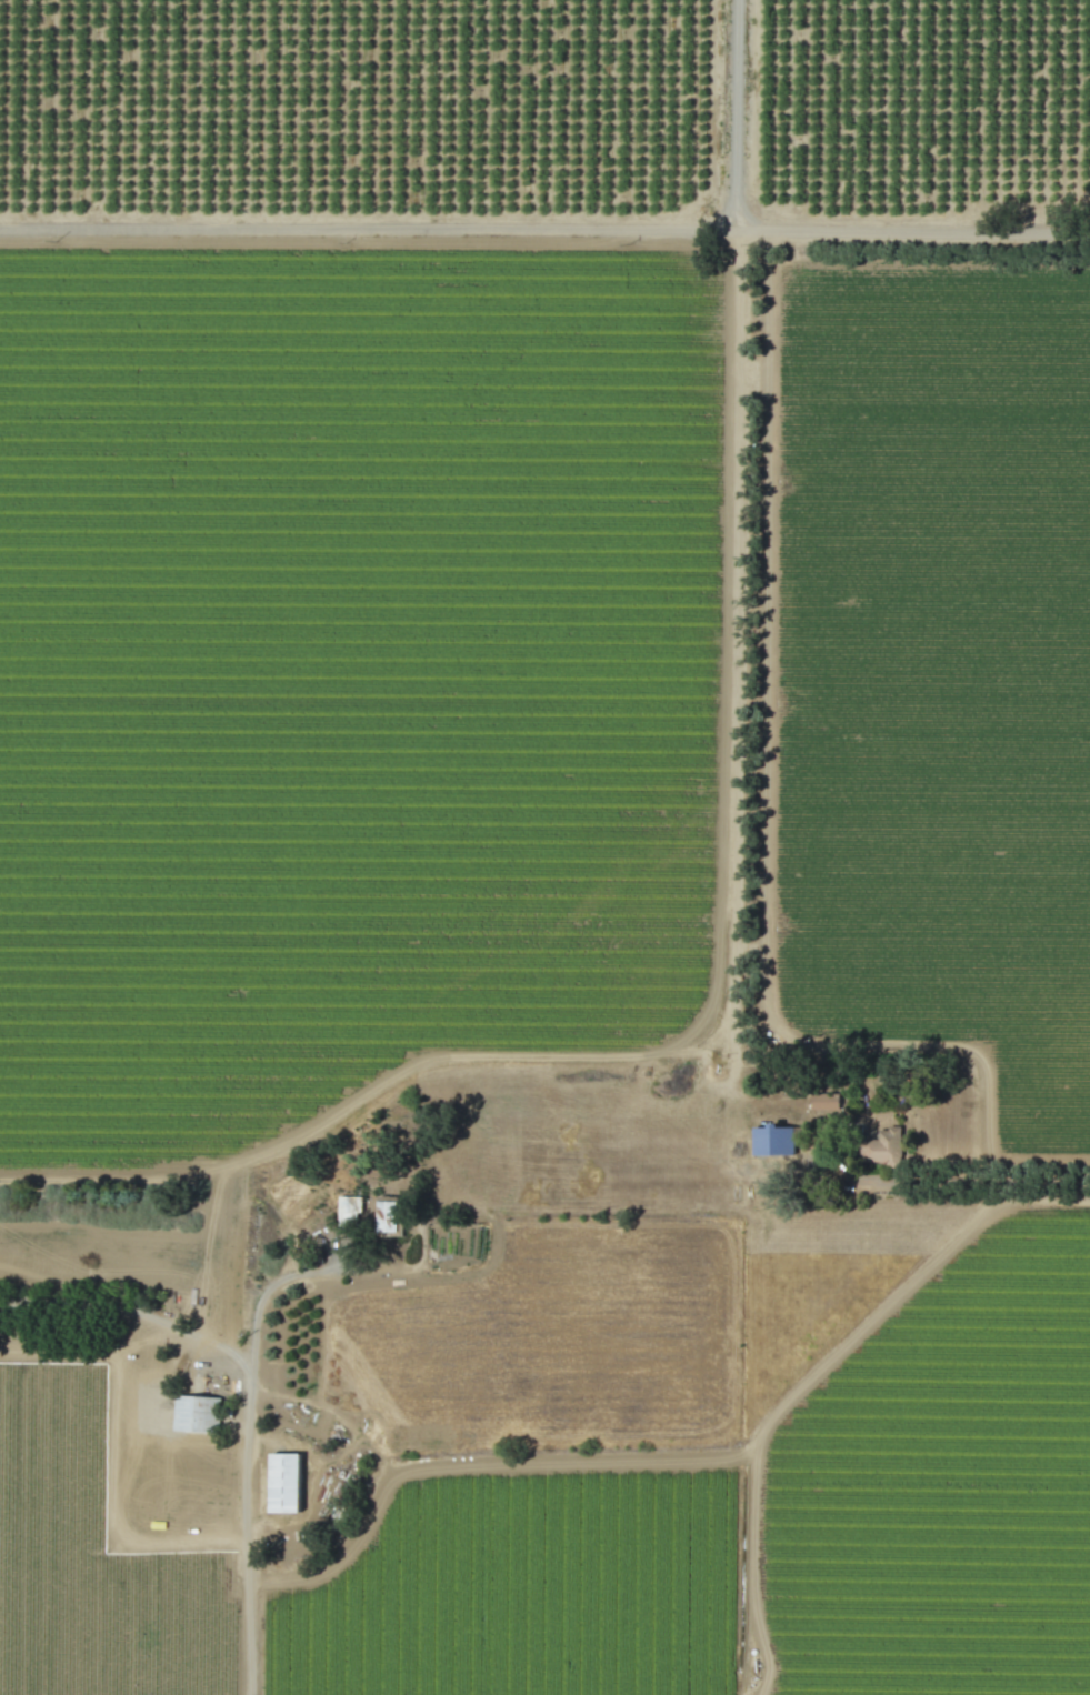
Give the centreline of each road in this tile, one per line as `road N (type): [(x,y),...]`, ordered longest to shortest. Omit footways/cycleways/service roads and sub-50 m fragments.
road 1 (residential): [(1089,240),(0,226)]
road 2 (residential): [(249,1365),(249,1694)]

